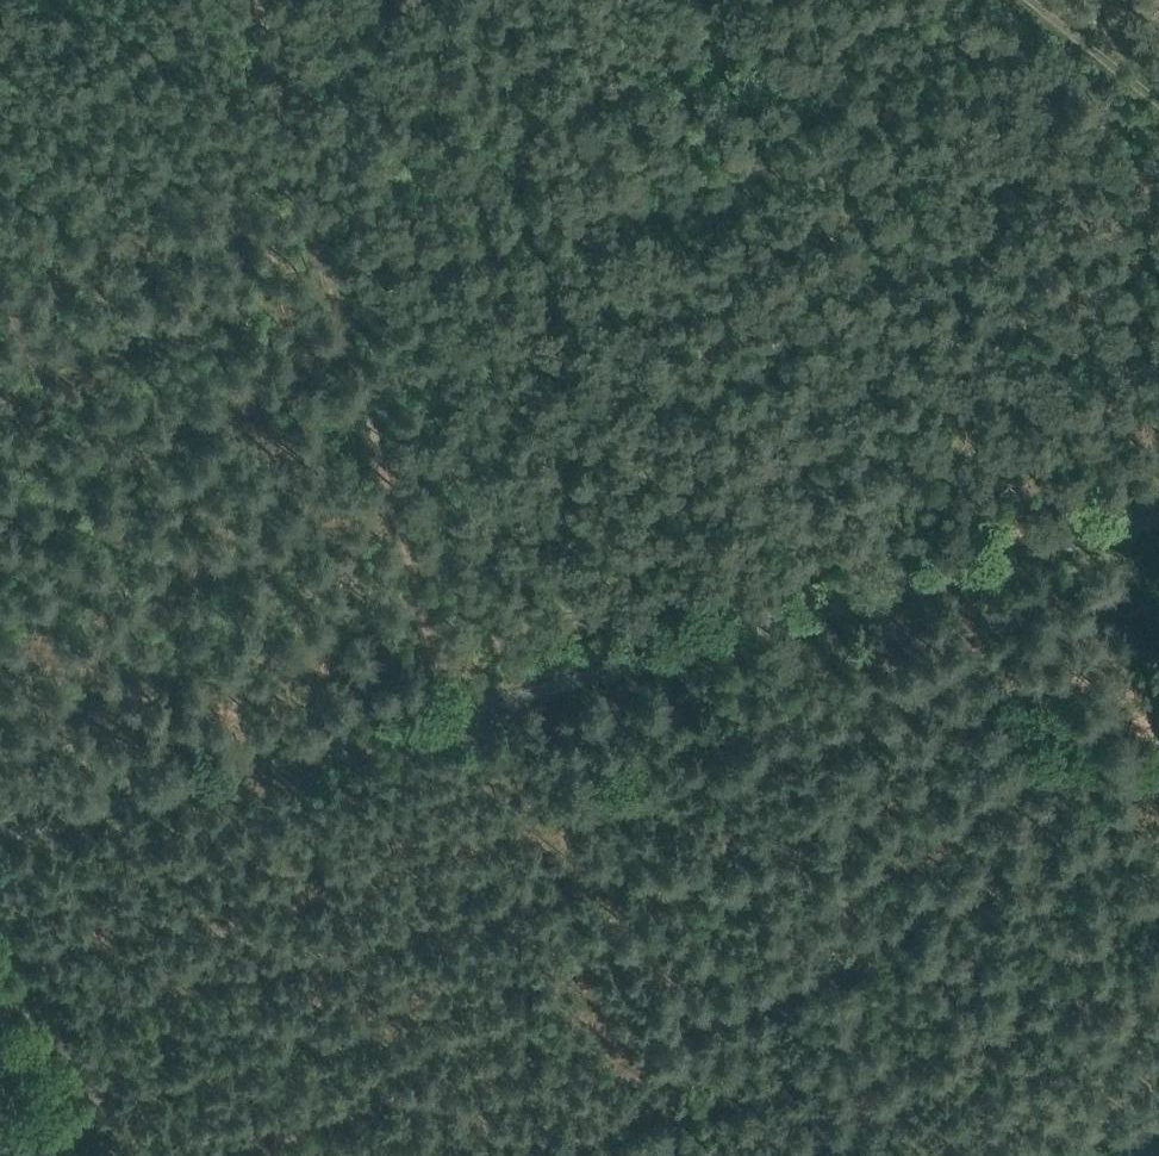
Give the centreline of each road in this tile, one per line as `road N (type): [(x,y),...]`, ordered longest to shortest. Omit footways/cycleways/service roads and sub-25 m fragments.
road 1 (track): [(1111,531),(1158,716)]
road 2 (track): [(1158,105),(1027,0)]
road 3 (track): [(0,1045),(54,1155)]

